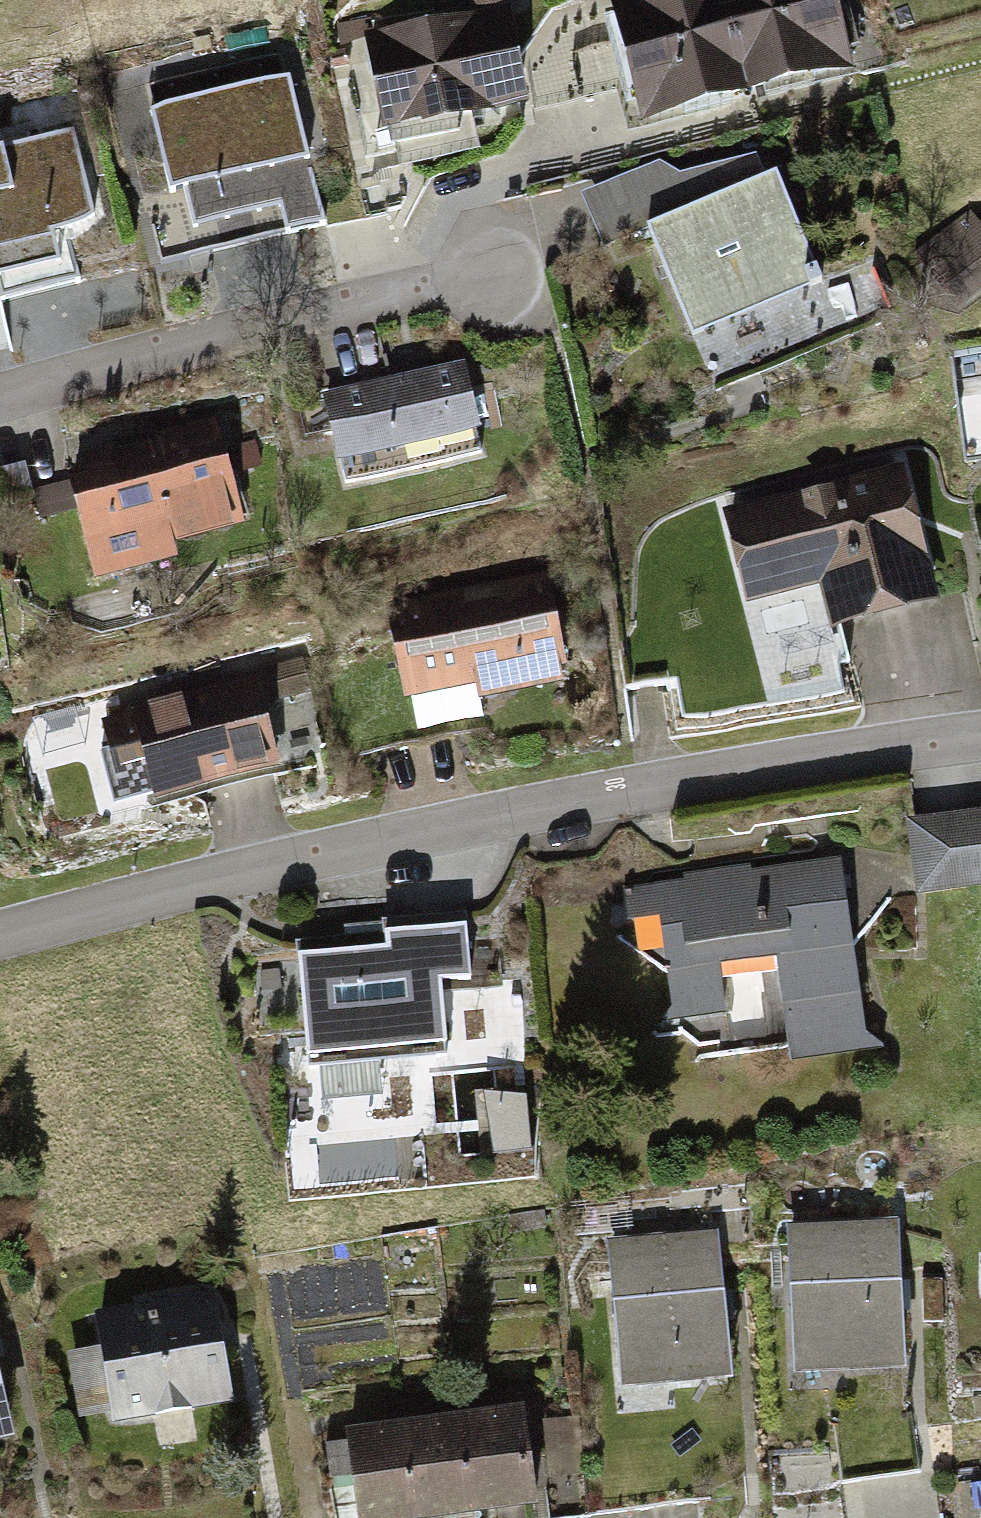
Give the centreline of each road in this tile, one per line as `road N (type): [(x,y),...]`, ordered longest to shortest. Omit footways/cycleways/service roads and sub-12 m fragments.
road 1 (residential): [(0,940),(413,831),(980,741)]
road 2 (residential): [(0,397),(543,257)]

